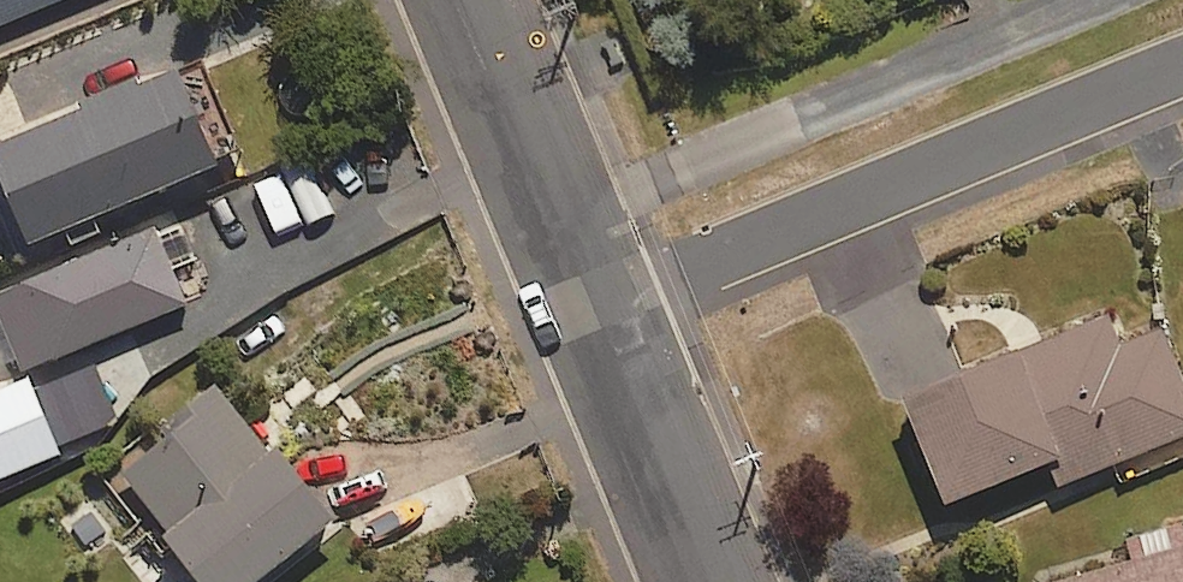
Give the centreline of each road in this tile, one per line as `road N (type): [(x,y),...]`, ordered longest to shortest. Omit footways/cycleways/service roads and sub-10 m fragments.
road 1 (residential): [(591,296),(1182,52)]
road 2 (residential): [(471,0),(591,296)]
road 3 (residential): [(591,296),(707,581)]

